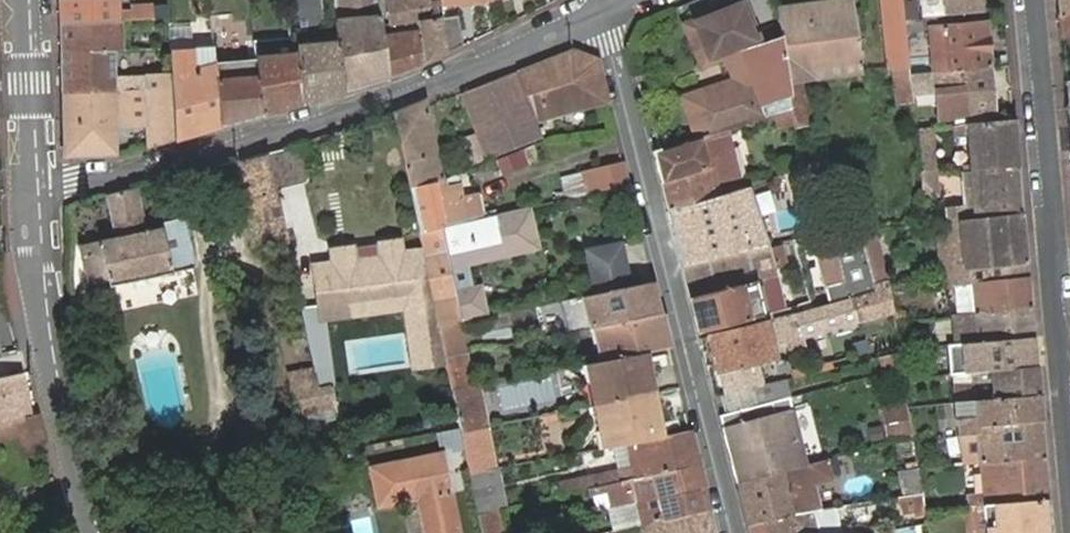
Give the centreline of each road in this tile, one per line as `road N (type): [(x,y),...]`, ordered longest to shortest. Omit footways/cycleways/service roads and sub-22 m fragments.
road 1 (residential): [(607,7),(432,86),(31,197)]
road 2 (residential): [(732,532),(607,7)]
road 3 (residential): [(1033,0),(1069,393)]
road 4 (residential): [(31,197),(56,376),(99,532)]
road 5 (residential): [(26,0),(31,197)]

